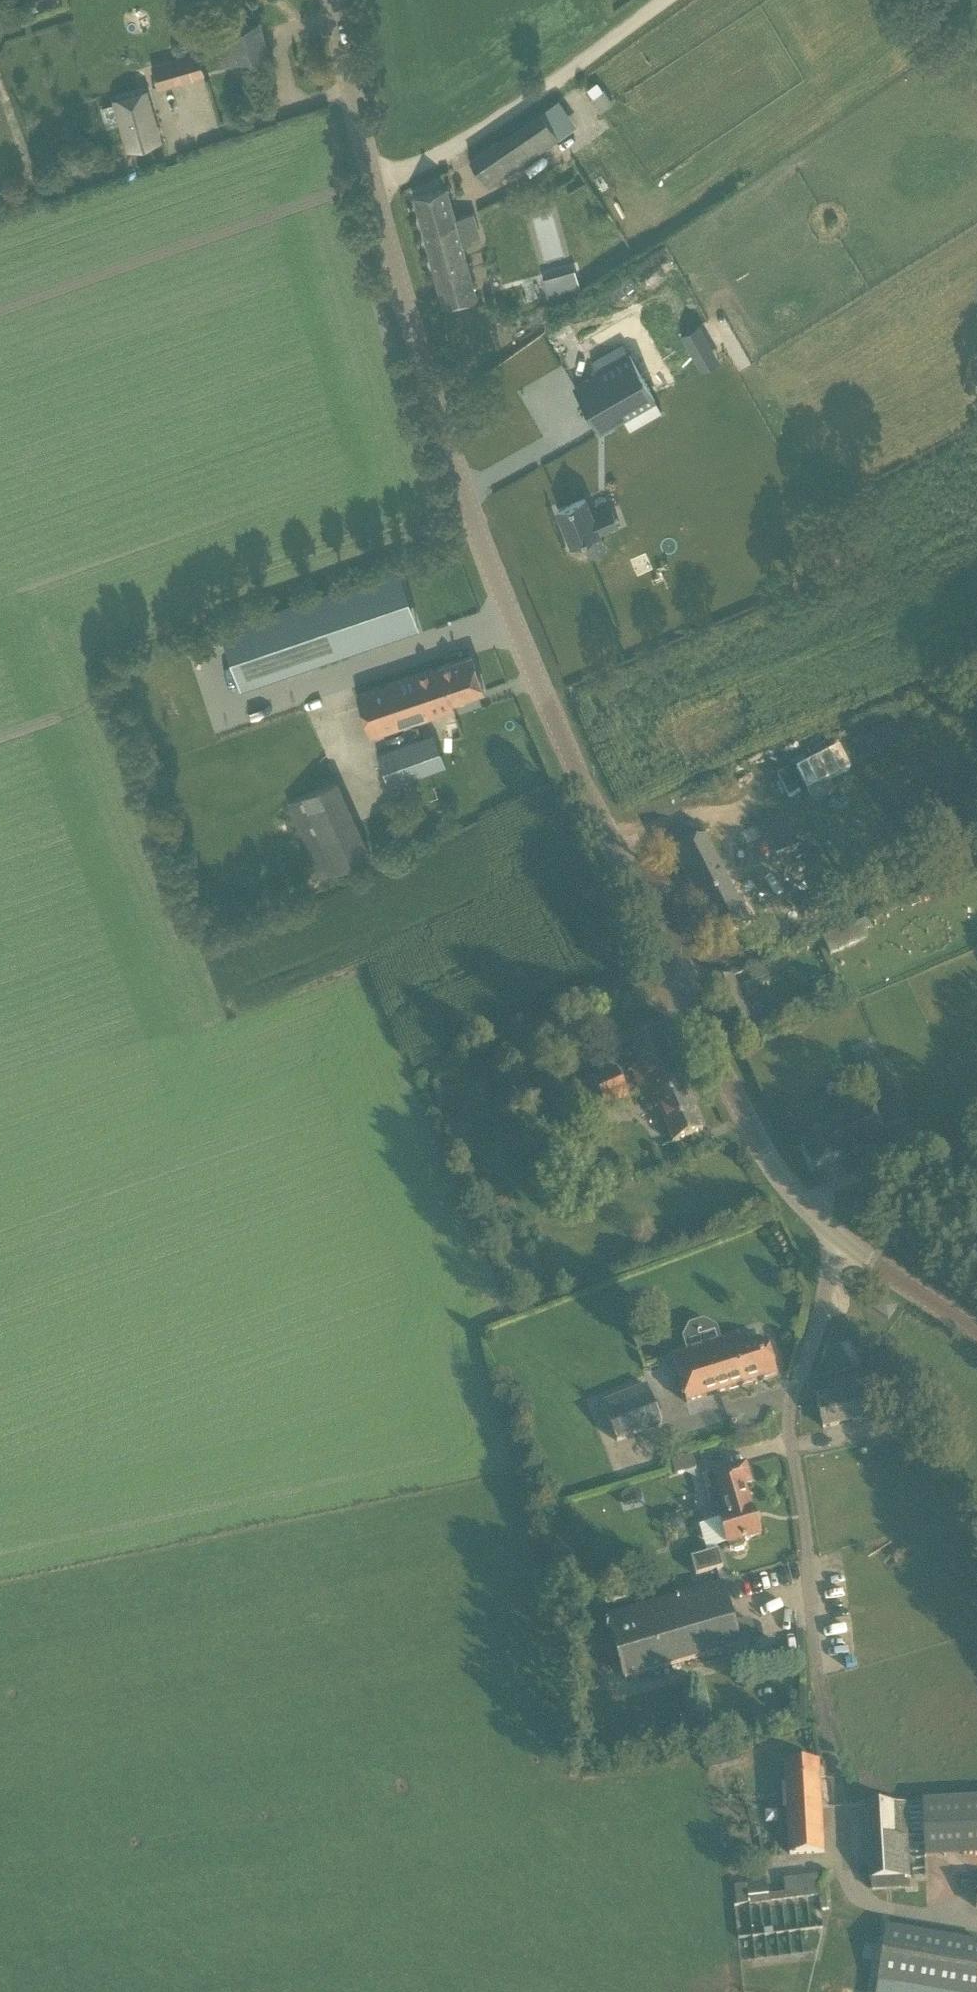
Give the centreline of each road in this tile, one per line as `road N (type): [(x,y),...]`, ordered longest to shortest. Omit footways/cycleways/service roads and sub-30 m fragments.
road 1 (tertiary): [(823,1223),(746,1127),(529,673),(420,363),(331,0)]
road 2 (unclassified): [(976,1931),(877,1910),(840,1870),(789,1408),(833,1280),(823,1223)]
road 3 (track): [(976,1557),(833,1280)]
road 4 (tertiary): [(976,1336),(823,1223)]

